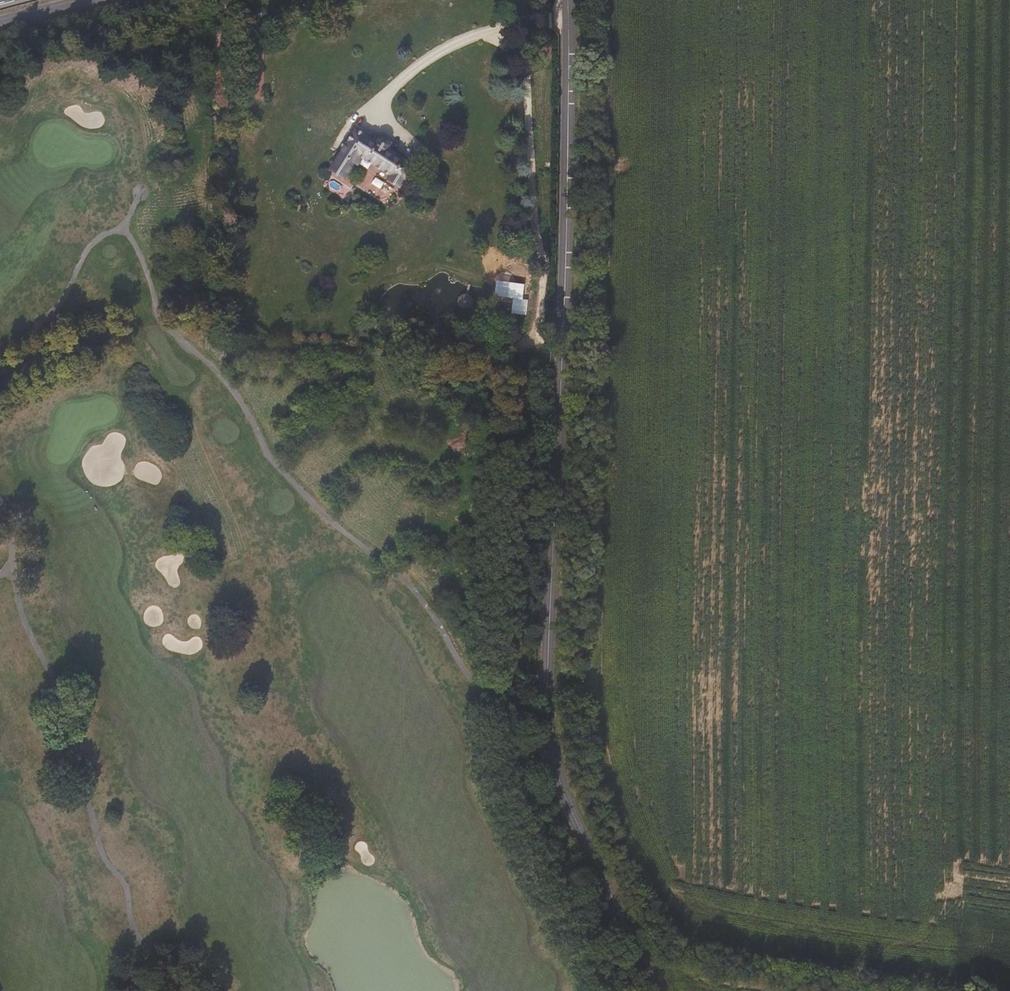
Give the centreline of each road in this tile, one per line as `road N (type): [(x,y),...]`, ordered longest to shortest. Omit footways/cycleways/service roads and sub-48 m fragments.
road 1 (tertiary): [(569,0),(549,714),(569,806),(653,990)]

